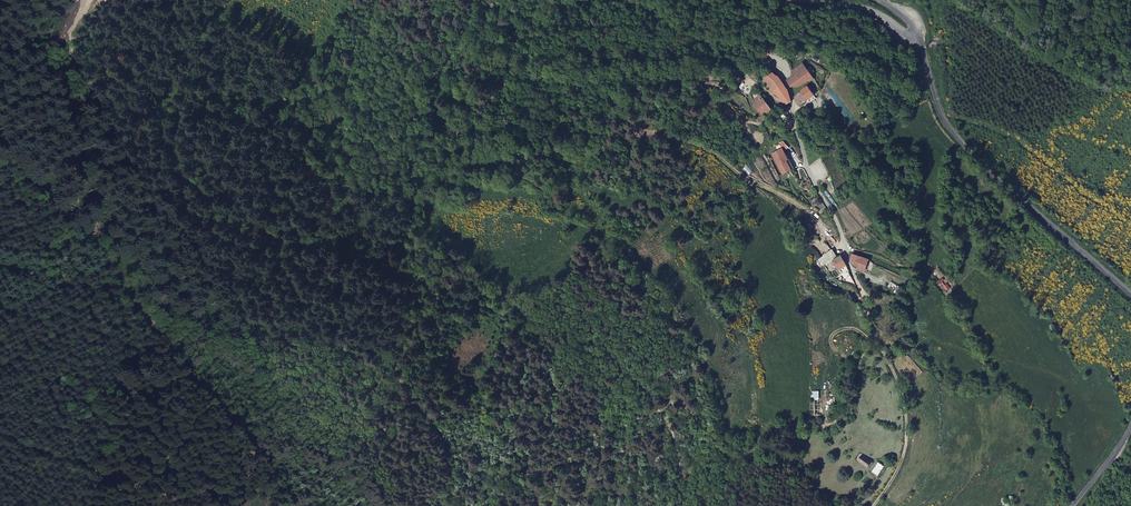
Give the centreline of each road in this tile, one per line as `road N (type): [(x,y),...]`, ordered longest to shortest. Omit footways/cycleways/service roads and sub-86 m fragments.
road 1 (unclassified): [(629,0),(719,34),(778,70),(794,97),(807,170),(855,278)]
road 2 (secondary): [(917,36),(942,116),(964,146),(1130,294)]
road 3 (track): [(873,505),(901,464),(905,405),(855,278)]
road 4 (unclassified): [(917,36),(904,36),(859,6),(752,0)]

